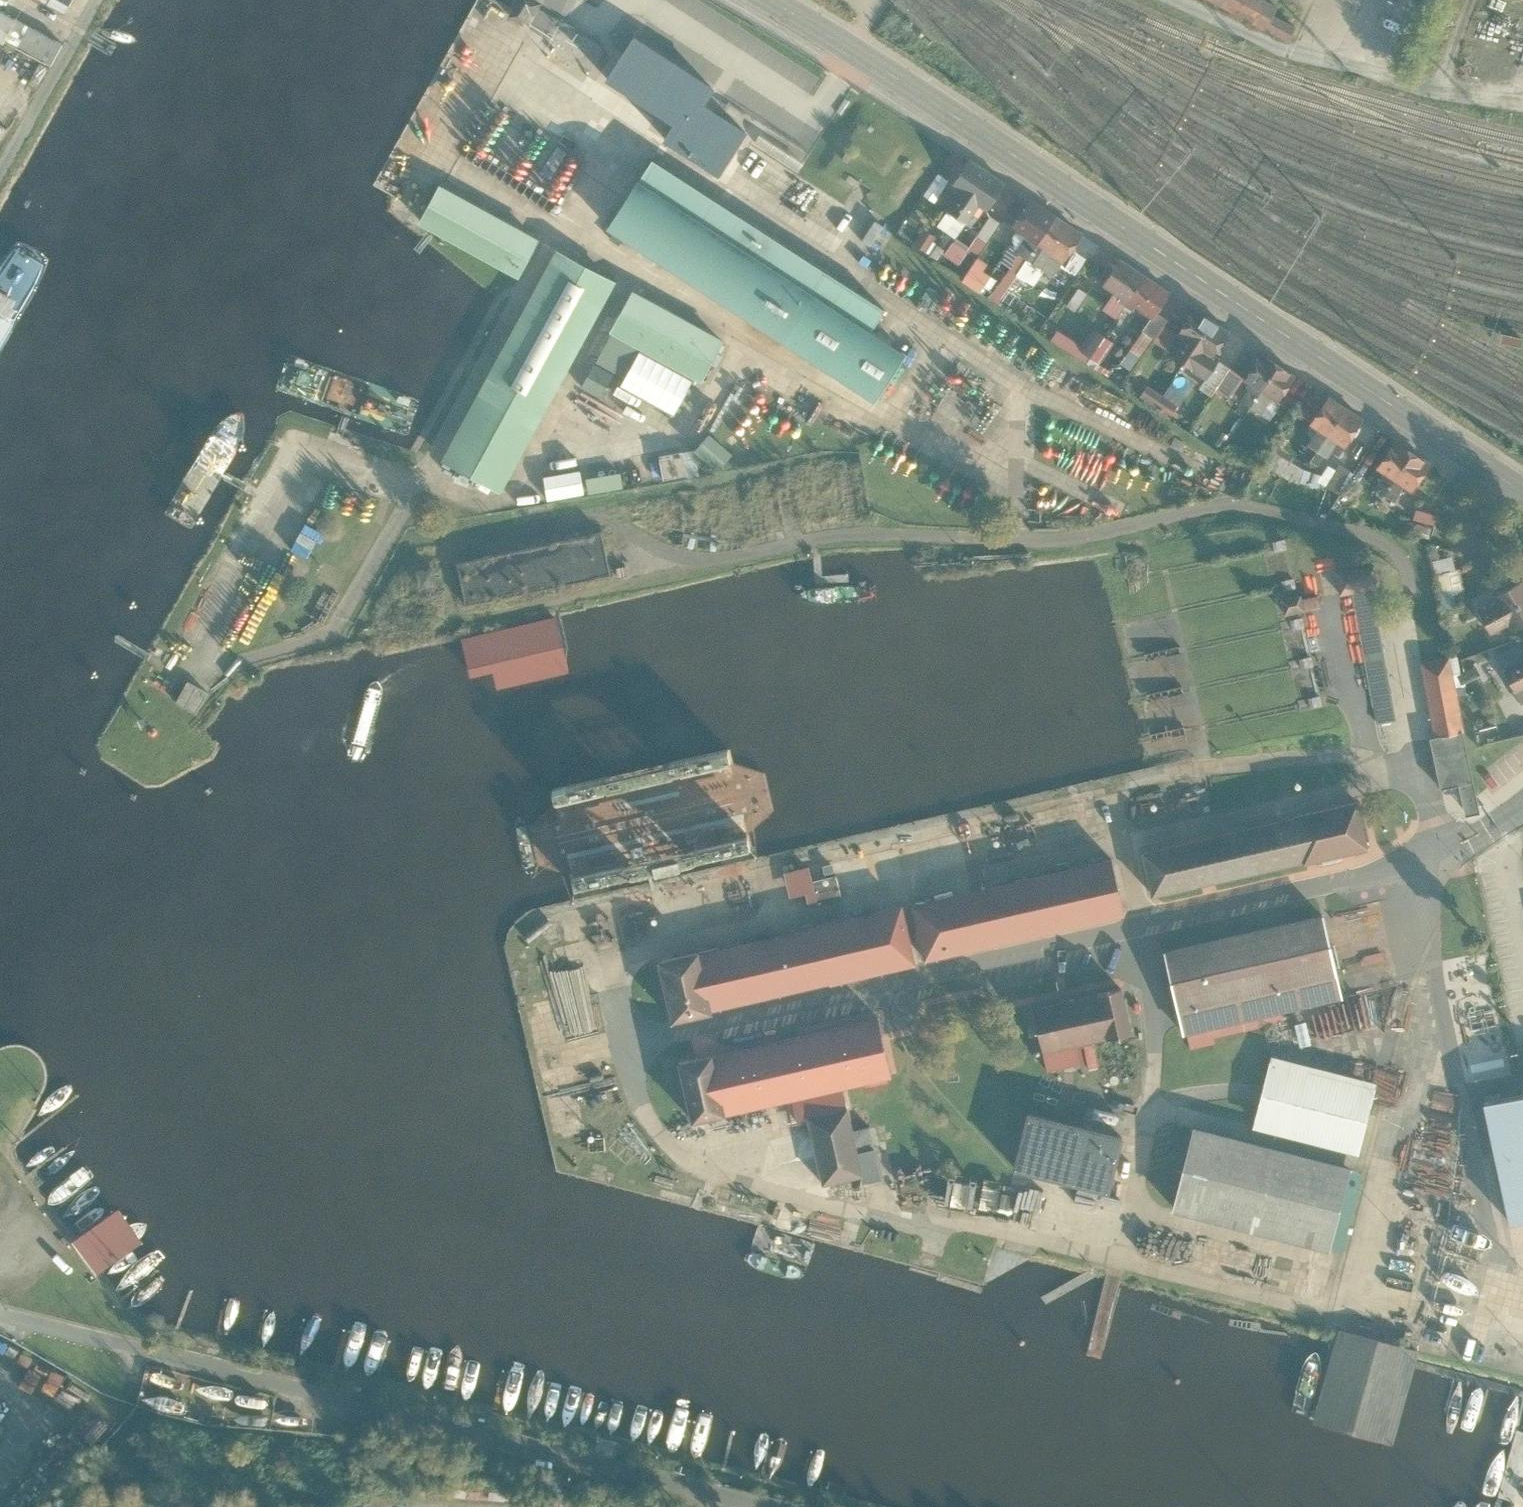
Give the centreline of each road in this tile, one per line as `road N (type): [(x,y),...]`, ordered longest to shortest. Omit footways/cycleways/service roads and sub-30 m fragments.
road 1 (secondary): [(773,0),(1522,490)]
road 2 (residential): [(0,178),(102,0)]
road 3 (track): [(1329,63),(1522,102)]

